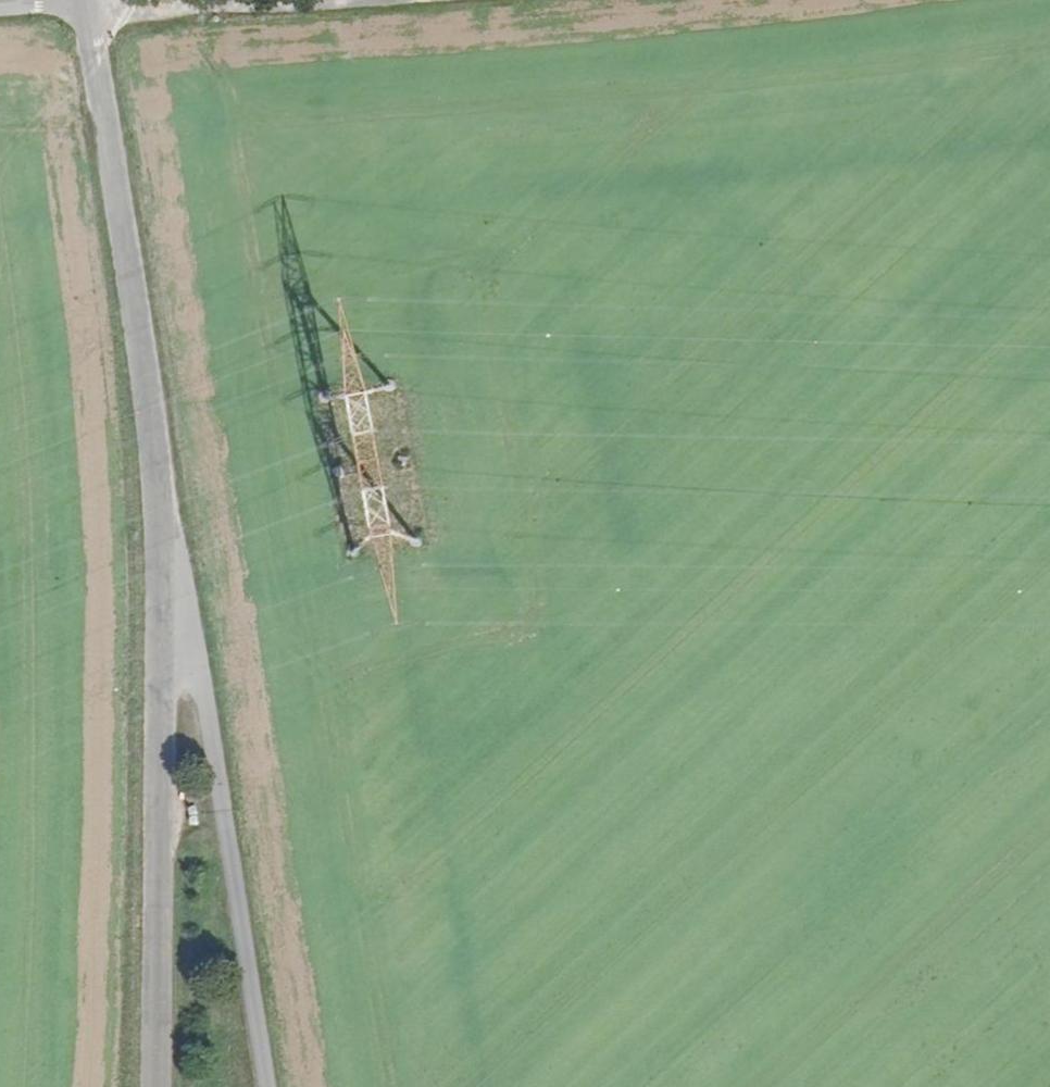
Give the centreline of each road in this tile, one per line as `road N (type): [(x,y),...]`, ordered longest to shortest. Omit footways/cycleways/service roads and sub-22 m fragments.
road 1 (tertiary): [(155,1086),(160,566),(87,4)]
road 2 (unclassified): [(87,4),(211,9),(319,0)]

